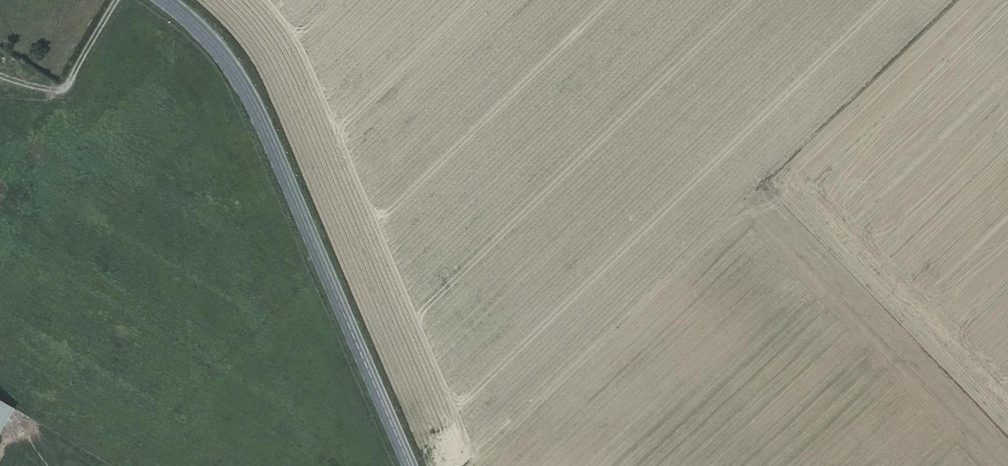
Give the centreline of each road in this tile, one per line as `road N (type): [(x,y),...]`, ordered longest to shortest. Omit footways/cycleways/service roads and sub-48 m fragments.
road 1 (secondary): [(399,465),(239,102),(183,12),(164,0)]

